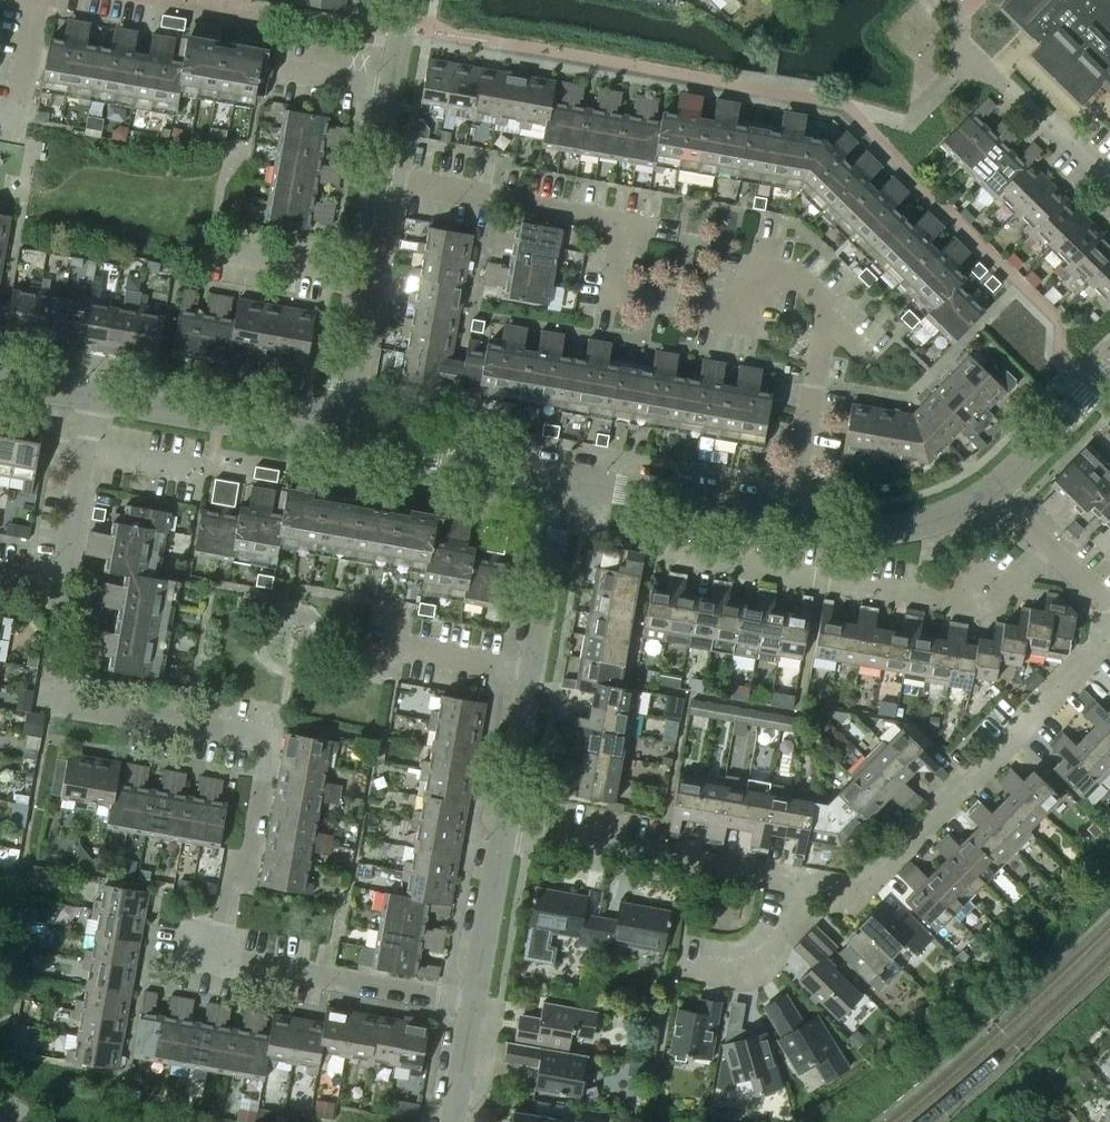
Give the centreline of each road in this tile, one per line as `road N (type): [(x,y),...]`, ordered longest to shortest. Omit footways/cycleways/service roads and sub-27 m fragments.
road 1 (residential): [(232,965),(268,751),(39,713),(61,586)]
road 2 (residential): [(832,305),(767,266),(740,305),(608,296),(621,222),(380,177)]
road 3 (residential): [(661,854),(866,893),(980,780),(1109,632)]
road 4 (residential): [(683,495),(688,553),(954,599),(995,598),(1053,550)]
road 5 (residential): [(508,824),(567,479)]
road 6 (residential): [(475,1008),(232,965)]
road 7 (residential): [(328,435),(567,479)]
road 8 (residential): [(91,396),(328,435)]
road 9 (residential): [(785,515),(868,531),(940,520),(995,485)]
road 10 (residential): [(785,515),(832,305)]
road 11 (residential): [(61,586),(91,396)]
road 12 (residential): [(475,1008),(508,824)]
road 13 (residential): [(971,62),(1109,187)]
road 14 (residential): [(995,485),(1109,368)]
road 15 (residential): [(328,435),(363,279)]
road 16 (residential): [(508,824),(661,854)]
road 17 (residential): [(363,279),(209,255)]
road 18 (residential): [(0,129),(19,102),(34,0)]

